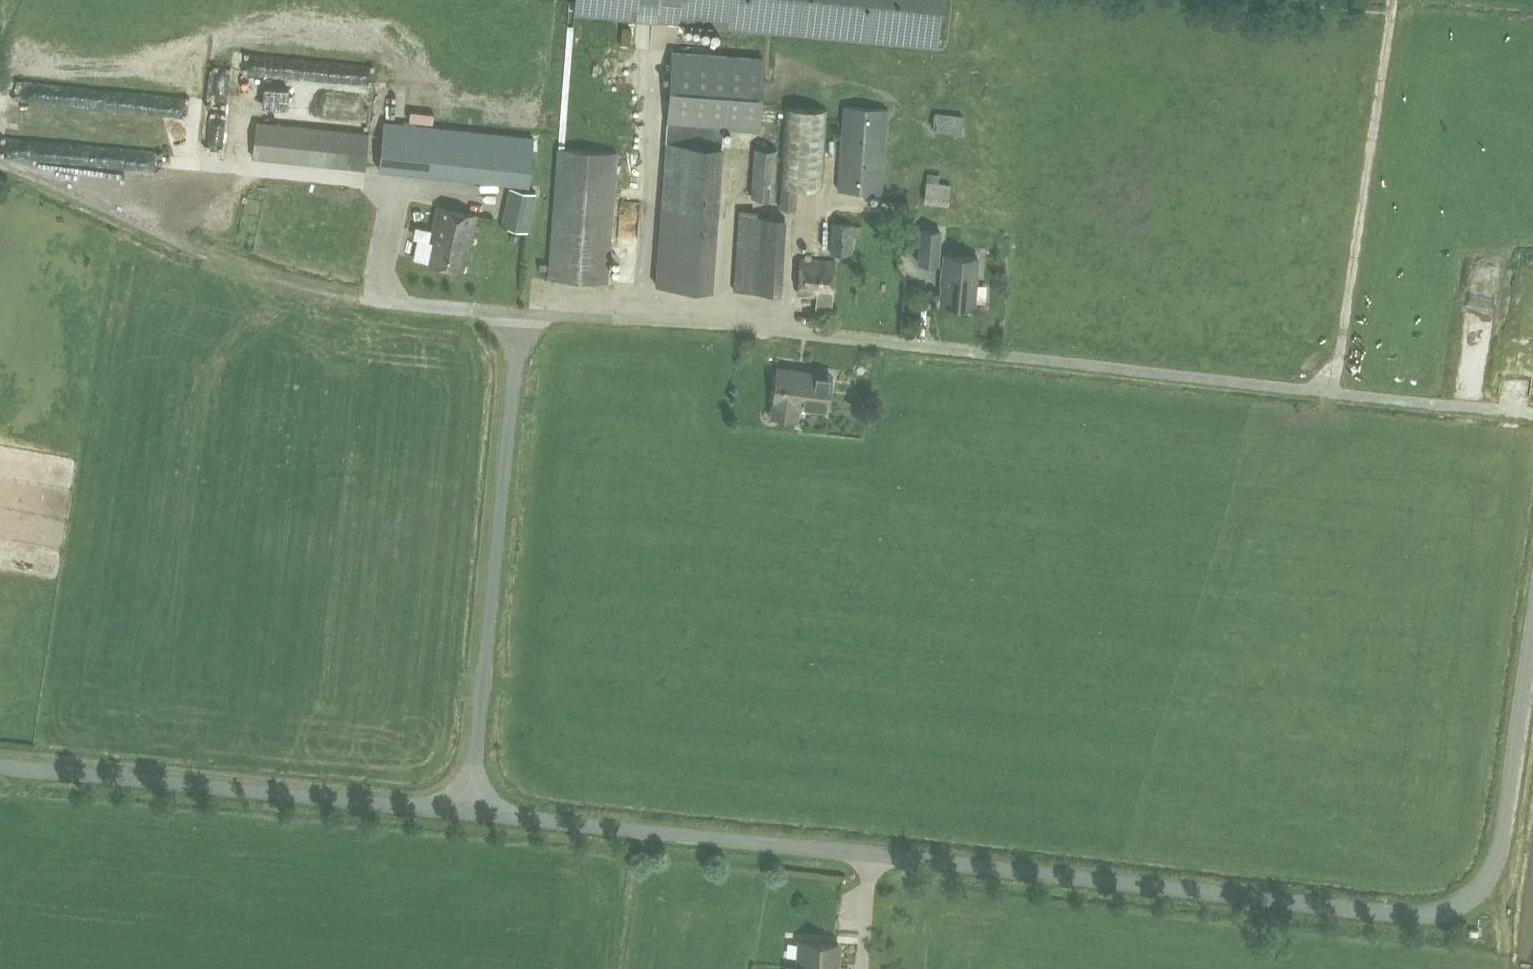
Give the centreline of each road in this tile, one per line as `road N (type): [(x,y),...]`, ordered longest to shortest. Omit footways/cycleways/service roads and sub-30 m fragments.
road 1 (track): [(1532,414),(730,323),(409,305),(382,299),(393,177),(0,147)]
road 2 (unclassified): [(469,813),(1446,915),(1471,902),(1496,869),(1532,634)]
road 3 (unclassified): [(469,813),(520,315)]
road 4 (unclassified): [(0,766),(469,813)]

